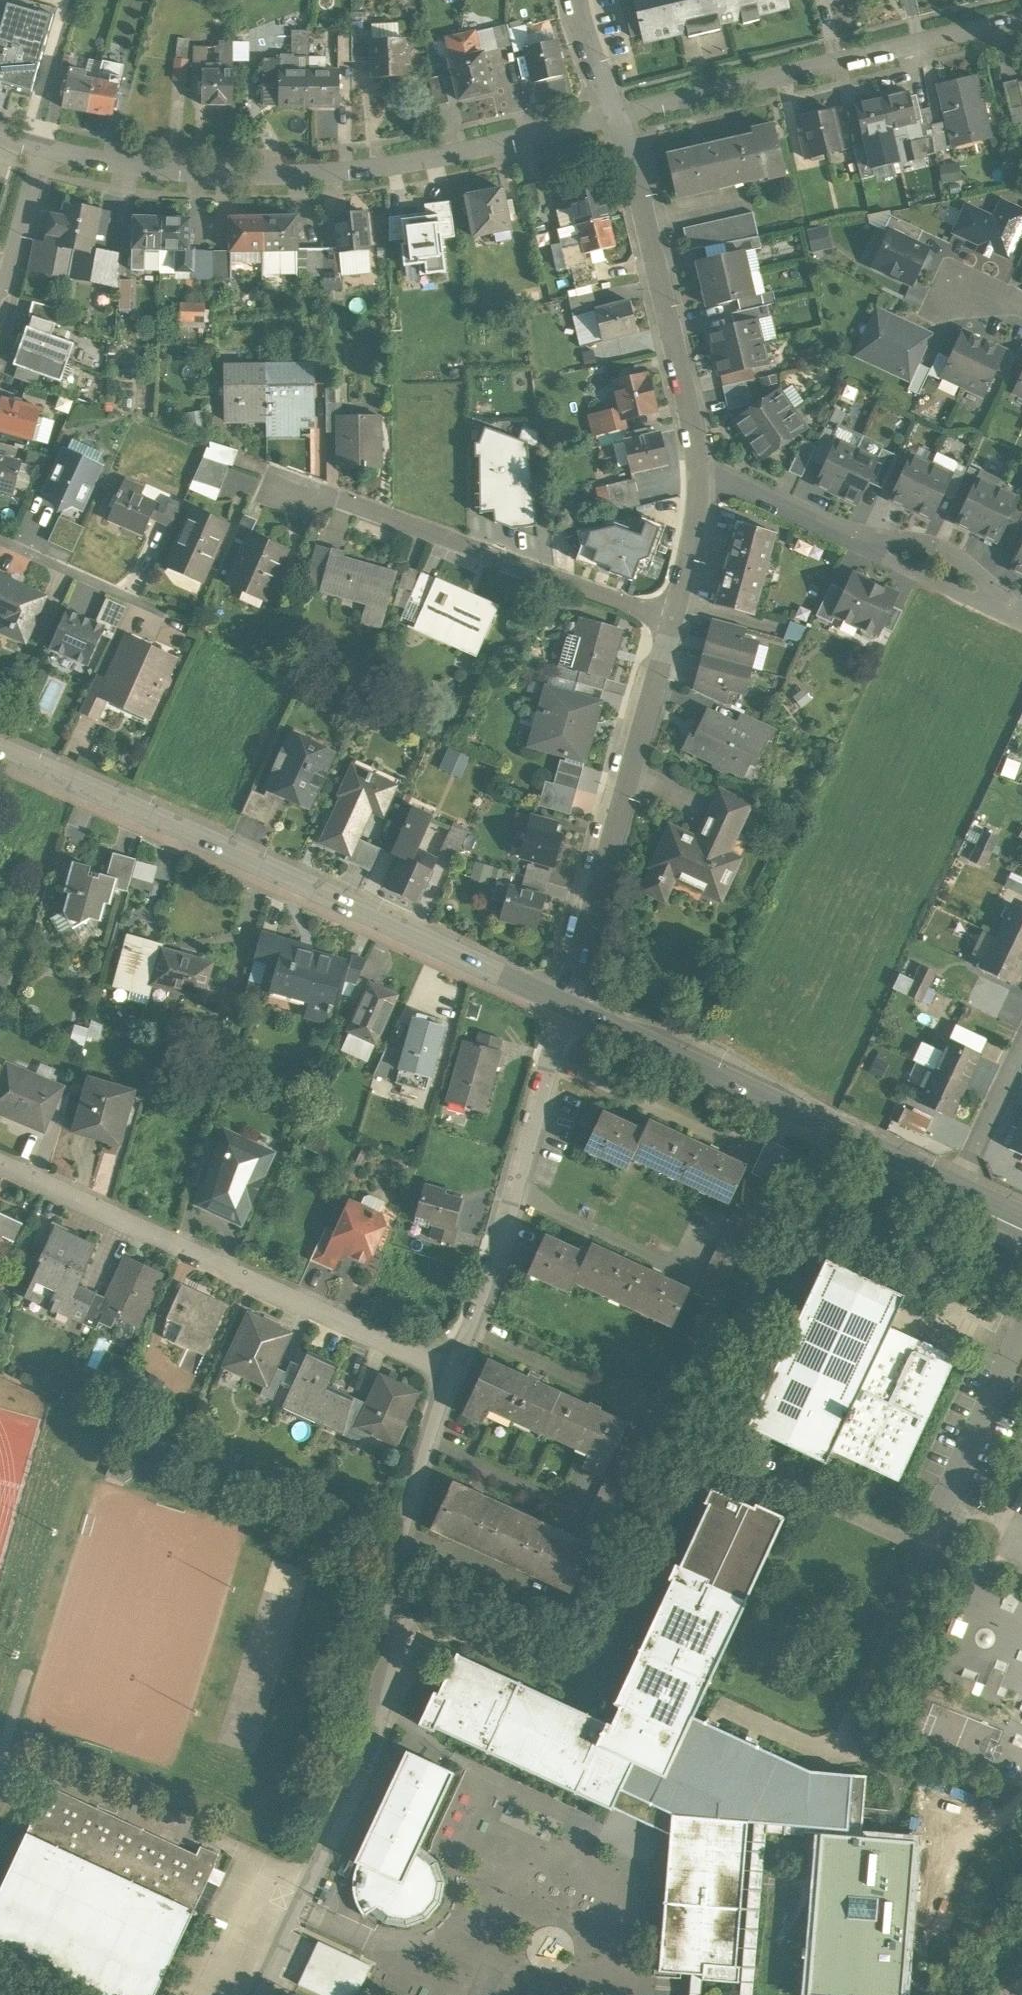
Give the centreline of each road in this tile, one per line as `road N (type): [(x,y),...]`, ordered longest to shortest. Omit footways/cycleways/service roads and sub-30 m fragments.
road 1 (unclassified): [(0,752),(570,1014)]
road 2 (residential): [(48,166),(123,189),(201,196),(622,118)]
road 3 (residential): [(446,1369),(392,1605),(396,1711),(389,1745),(306,1922)]
road 4 (residential): [(701,482),(675,613),(570,1014)]
road 5 (unclassified): [(570,1014),(1021,1221)]
road 6 (residential): [(446,1369),(0,1172)]
road 7 (residential): [(622,118),(1021,17)]
road 8 (residential): [(570,1014),(446,1369)]
road 9 (residential): [(622,118),(701,482)]
road 10 (residential): [(701,482),(735,487),(1021,611)]
road 11 (residential): [(0,543),(196,632)]
road 12 (residential): [(0,324),(48,166)]
road 13 (residential): [(594,0),(622,118)]

